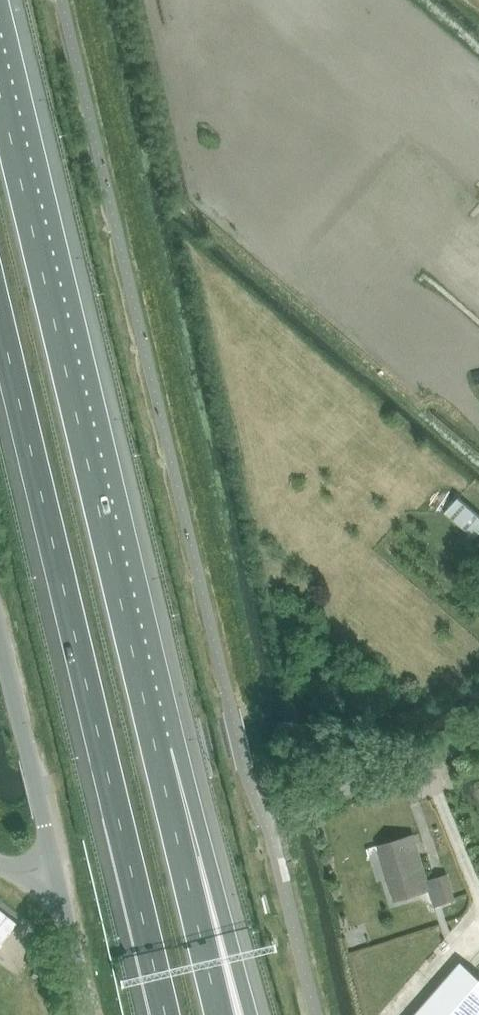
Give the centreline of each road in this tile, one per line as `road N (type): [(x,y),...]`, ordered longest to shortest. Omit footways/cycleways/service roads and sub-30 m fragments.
road 1 (motorway): [(0,317),(166,1014)]
road 2 (motorway): [(156,746),(0,88)]
road 3 (motorway): [(262,1014),(214,852),(156,746)]
road 4 (motorway): [(220,1014),(156,746)]
road 5 (unclassified): [(59,880),(0,636)]
road 6 (unclassified): [(267,824),(478,731)]
road 7 (unclassified): [(92,1014),(59,880)]

